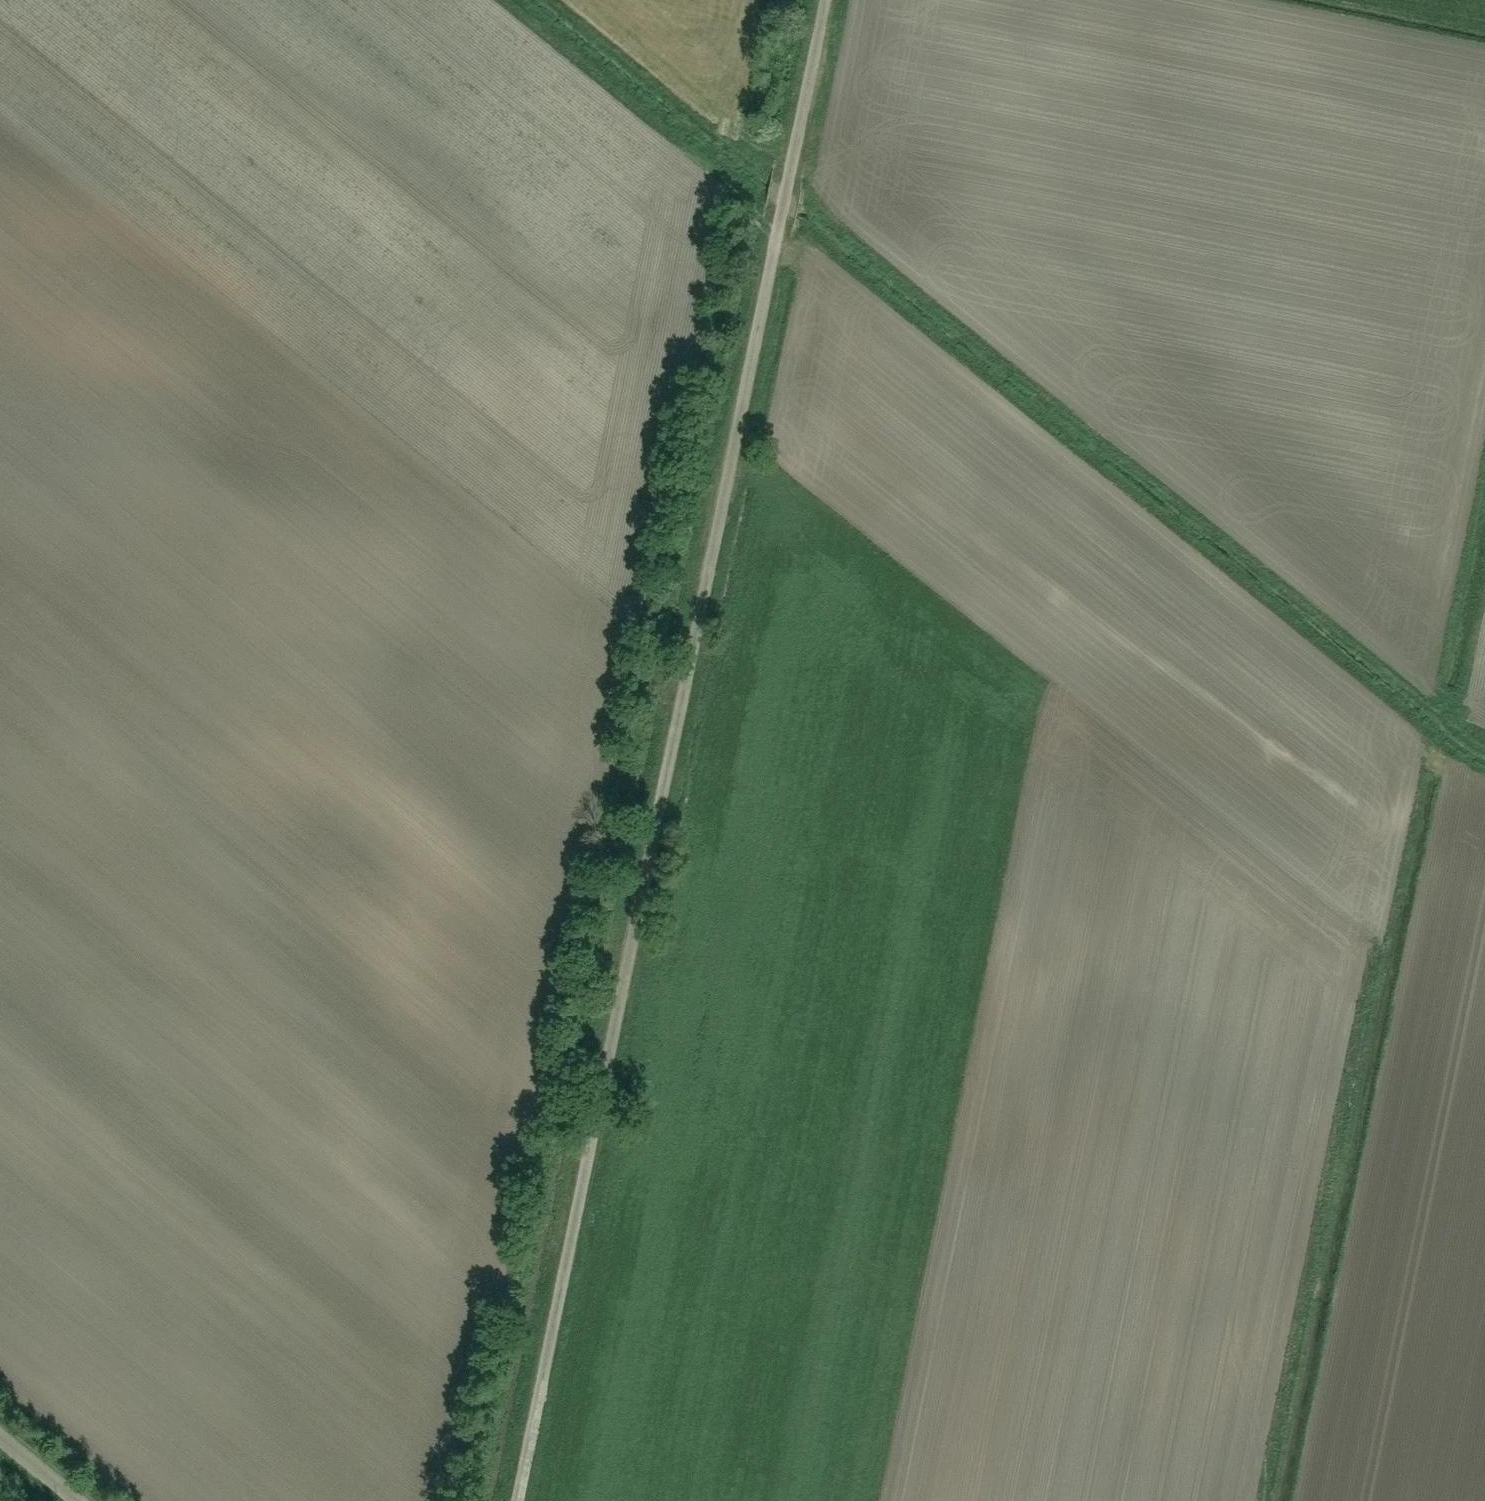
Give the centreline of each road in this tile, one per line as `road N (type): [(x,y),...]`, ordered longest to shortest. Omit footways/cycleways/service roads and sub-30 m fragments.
road 1 (unclassified): [(520,1500),(830,0)]

